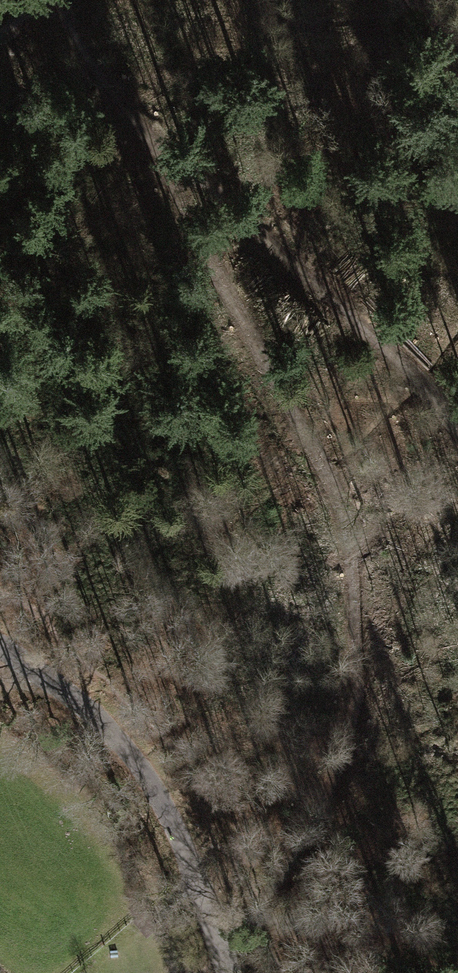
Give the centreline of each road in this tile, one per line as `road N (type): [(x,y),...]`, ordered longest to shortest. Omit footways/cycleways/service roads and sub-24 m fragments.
road 1 (track): [(457,407),(437,376),(161,157),(72,0)]
road 2 (track): [(229,972),(182,843),(140,768),(90,710),(0,642)]
road 3 (track): [(217,943),(249,924),(368,927),(457,972)]
road 4 (track): [(457,112),(409,0)]

